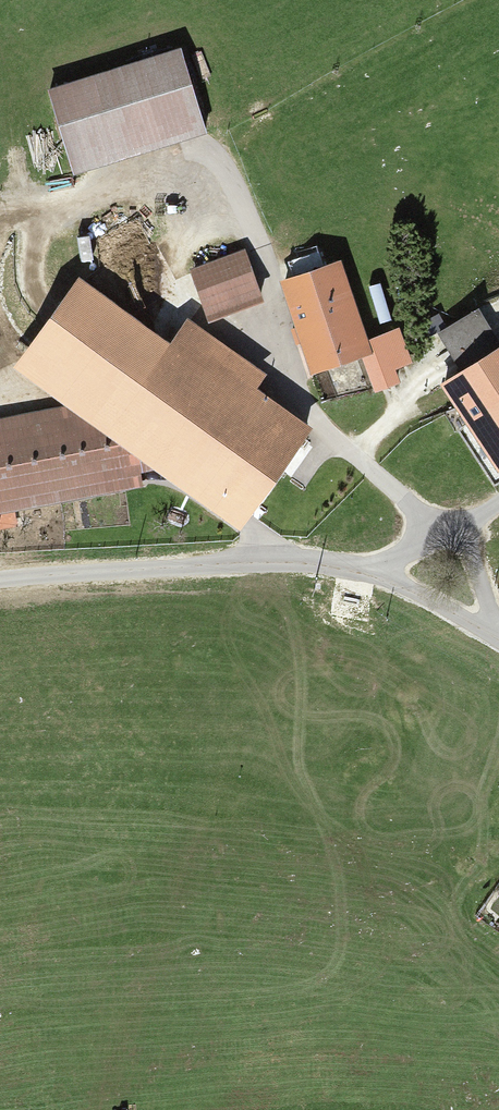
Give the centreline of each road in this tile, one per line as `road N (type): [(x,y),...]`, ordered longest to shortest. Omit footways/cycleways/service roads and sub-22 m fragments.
road 1 (track): [(382,572),(178,1045),(169,1109)]
road 2 (unclassified): [(0,584),(214,570),(382,572)]
road 3 (unclassified): [(382,572),(498,635)]

